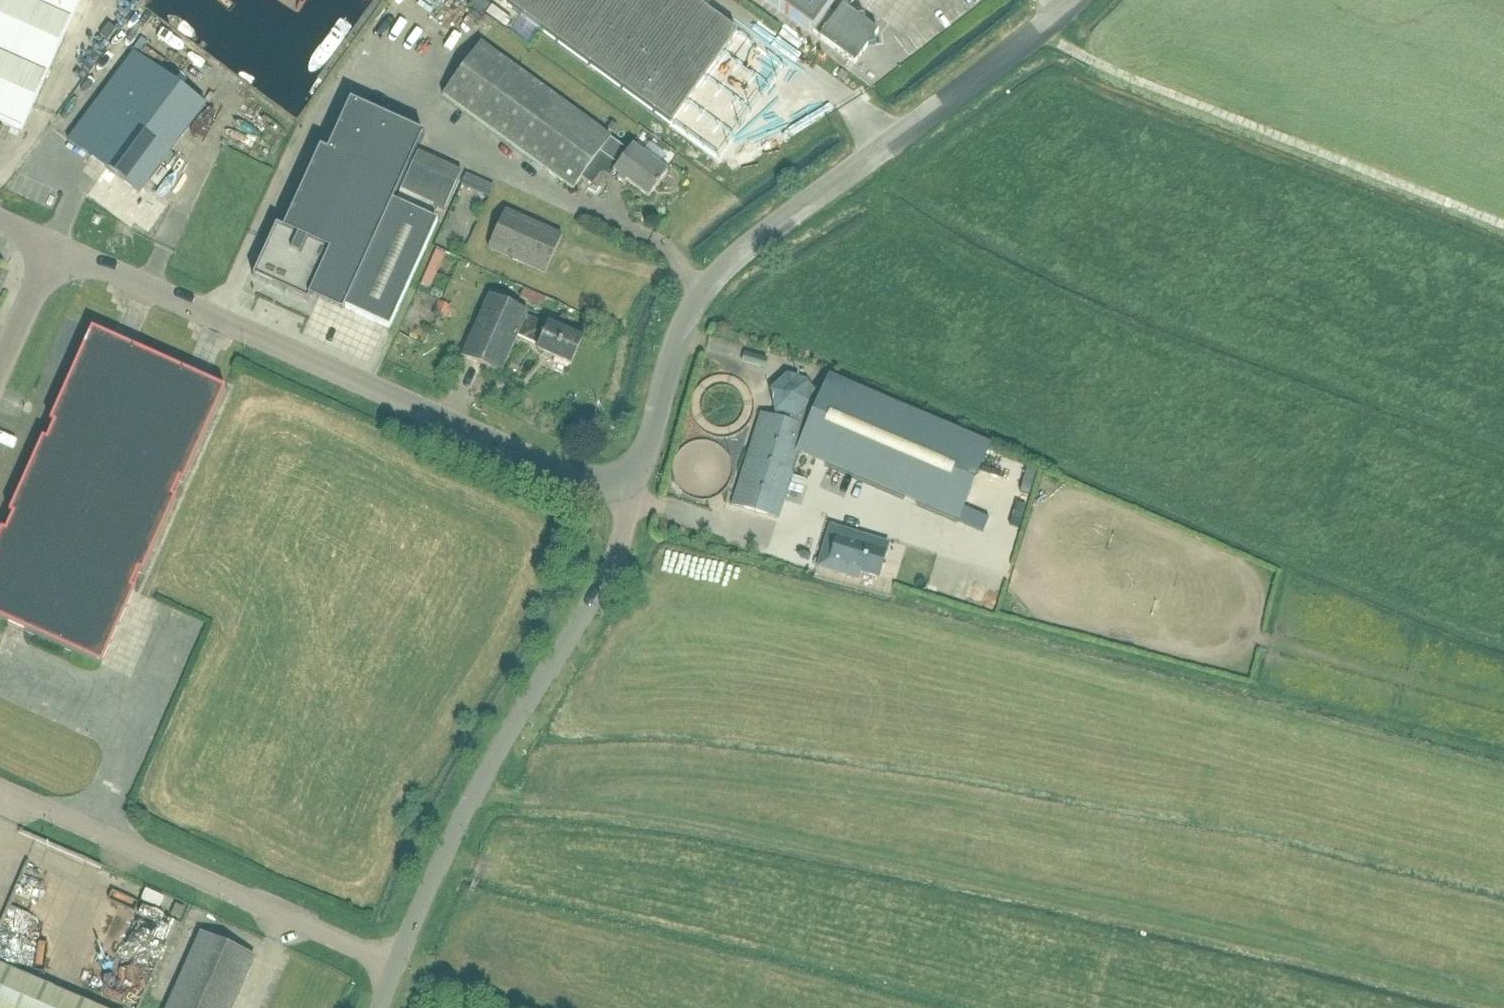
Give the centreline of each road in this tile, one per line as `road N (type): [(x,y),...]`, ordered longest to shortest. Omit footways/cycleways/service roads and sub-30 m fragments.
road 1 (unclassified): [(617,487),(642,467),(675,342),(718,274),(1073,0)]
road 2 (unclassified): [(617,487),(592,486),(54,247)]
road 3 (unclassified): [(396,964),(481,780),(616,560),(624,520),(617,487)]
road 4 (unclassified): [(396,964),(0,791)]
road 5 (unclassified): [(0,367),(54,247)]

